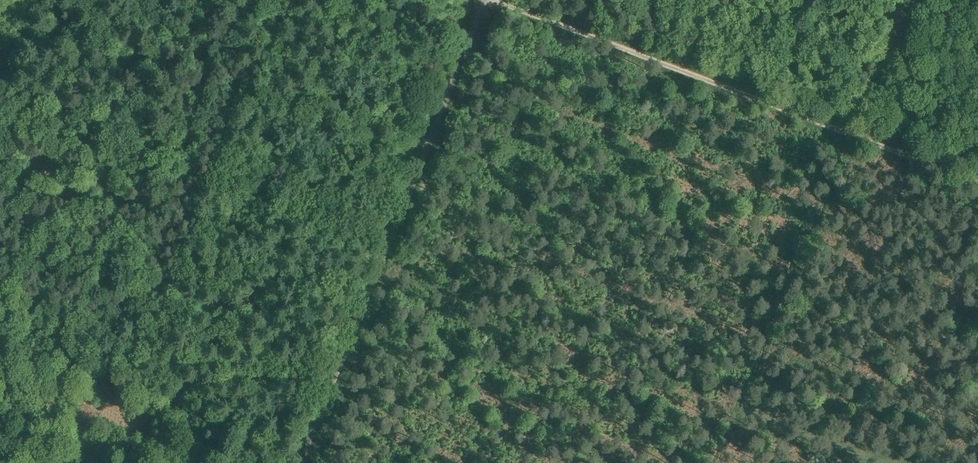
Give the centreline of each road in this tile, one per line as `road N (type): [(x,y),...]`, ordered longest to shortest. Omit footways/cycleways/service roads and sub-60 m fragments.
road 1 (track): [(977,179),(504,0)]
road 2 (track): [(489,0),(315,462)]

